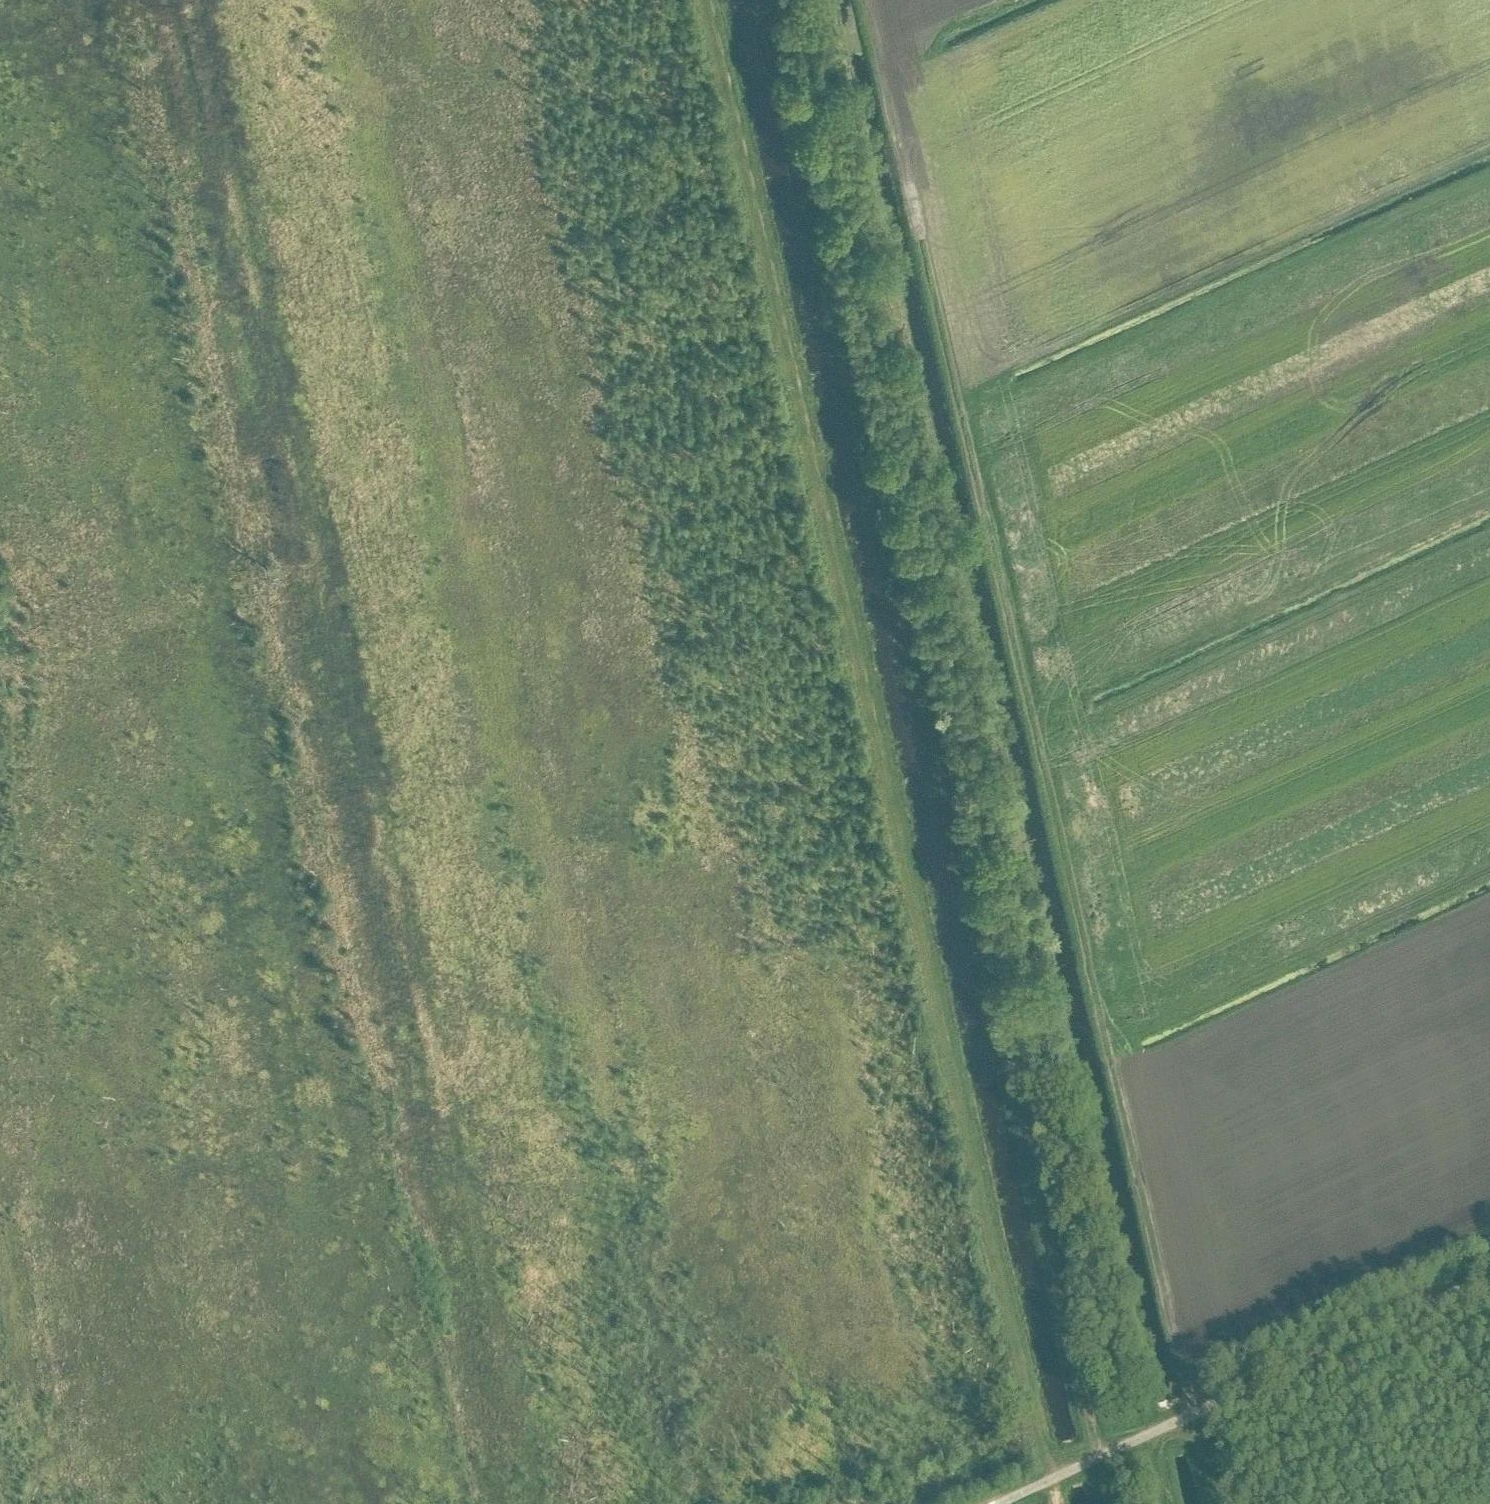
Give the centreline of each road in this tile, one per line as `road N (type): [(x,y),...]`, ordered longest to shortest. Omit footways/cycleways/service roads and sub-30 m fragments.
road 1 (track): [(1050,1483),(708,0)]
road 2 (track): [(1101,1458),(765,0)]

